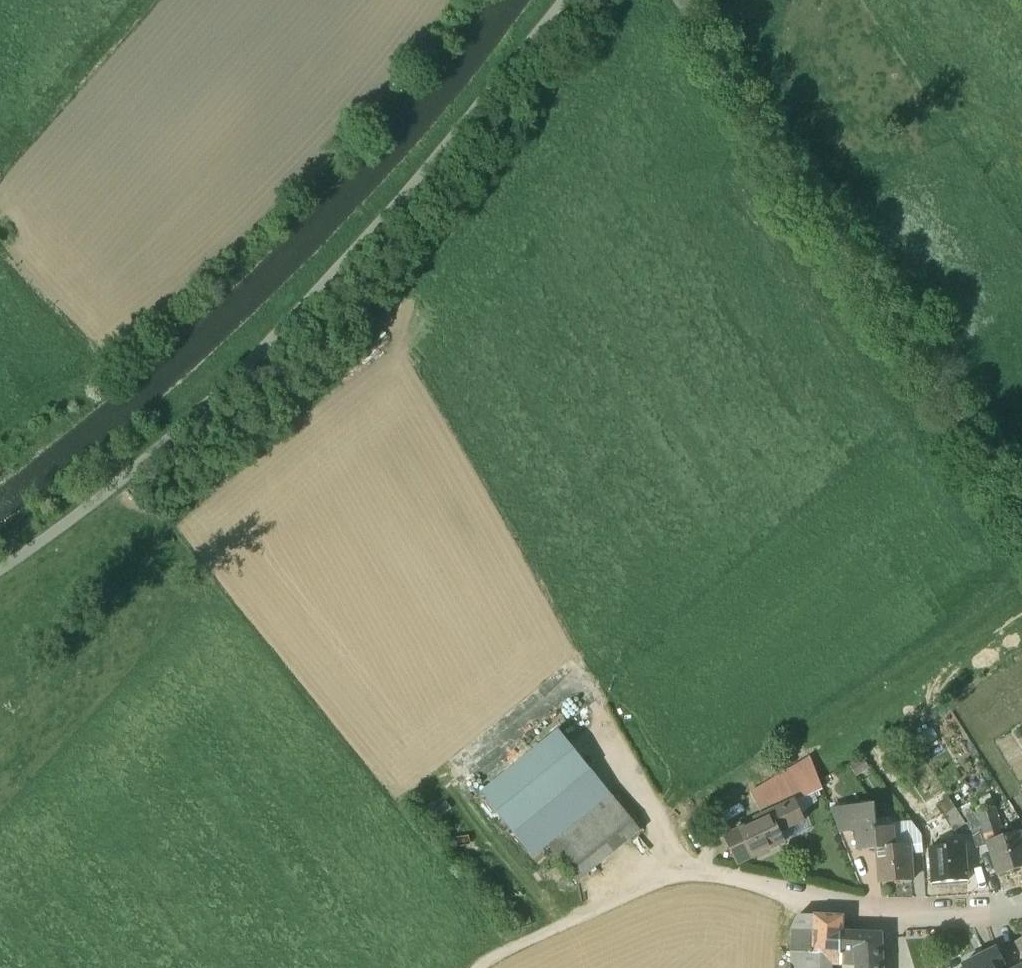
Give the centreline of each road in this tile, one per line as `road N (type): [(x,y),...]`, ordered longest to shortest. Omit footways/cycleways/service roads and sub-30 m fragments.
road 1 (track): [(0,567),(209,403),(391,209),(566,0)]
road 2 (track): [(687,0),(1021,503)]
road 3 (residential): [(1021,904),(995,914),(906,915),(694,873)]
road 4 (track): [(694,873),(577,916),(476,967)]

